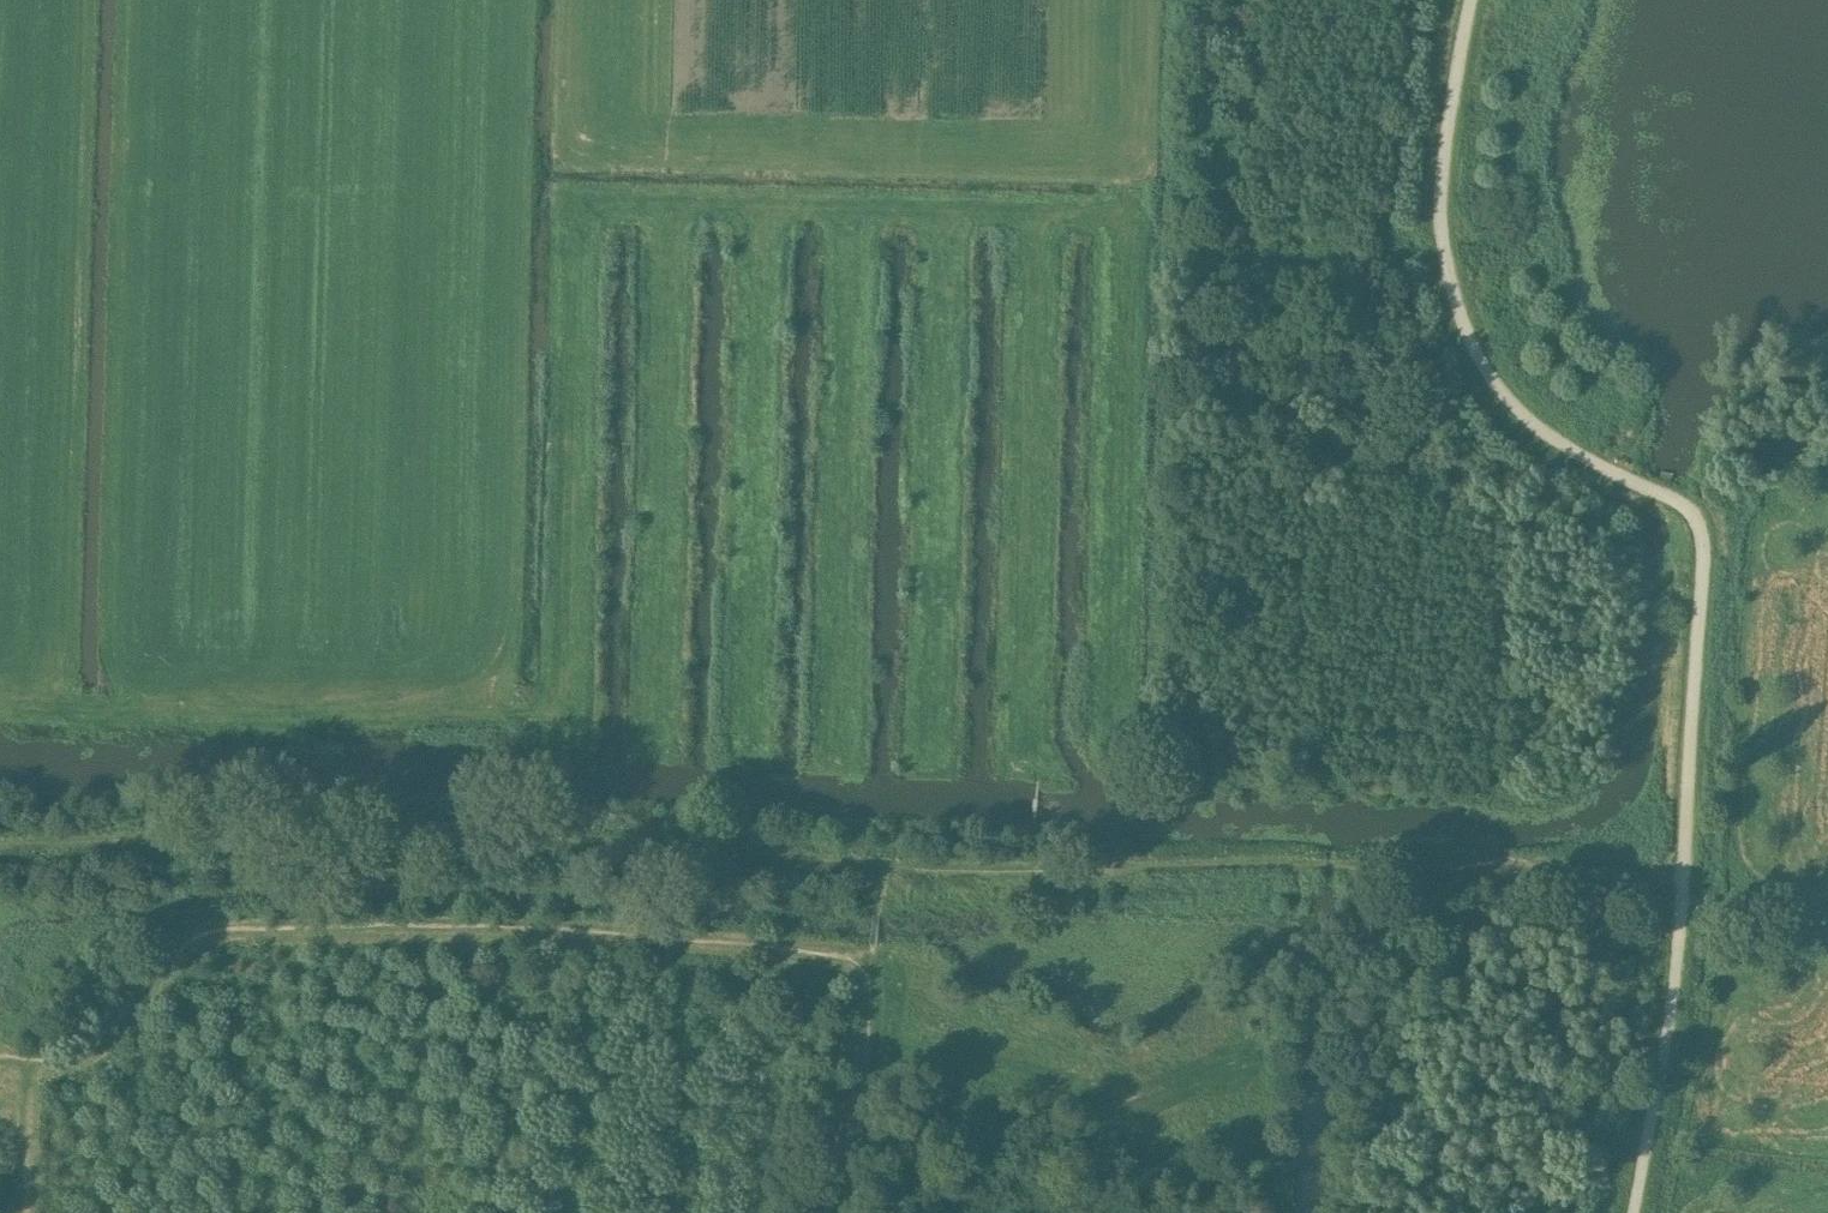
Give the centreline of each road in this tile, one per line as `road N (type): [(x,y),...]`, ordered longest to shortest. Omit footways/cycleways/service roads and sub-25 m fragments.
road 1 (track): [(1471,0),(1443,175),(1442,233),(1457,302),(1482,361),(1528,417),(1577,456),(1663,493),(1701,526),(1683,873)]
road 2 (track): [(1681,901),(1633,1212)]

